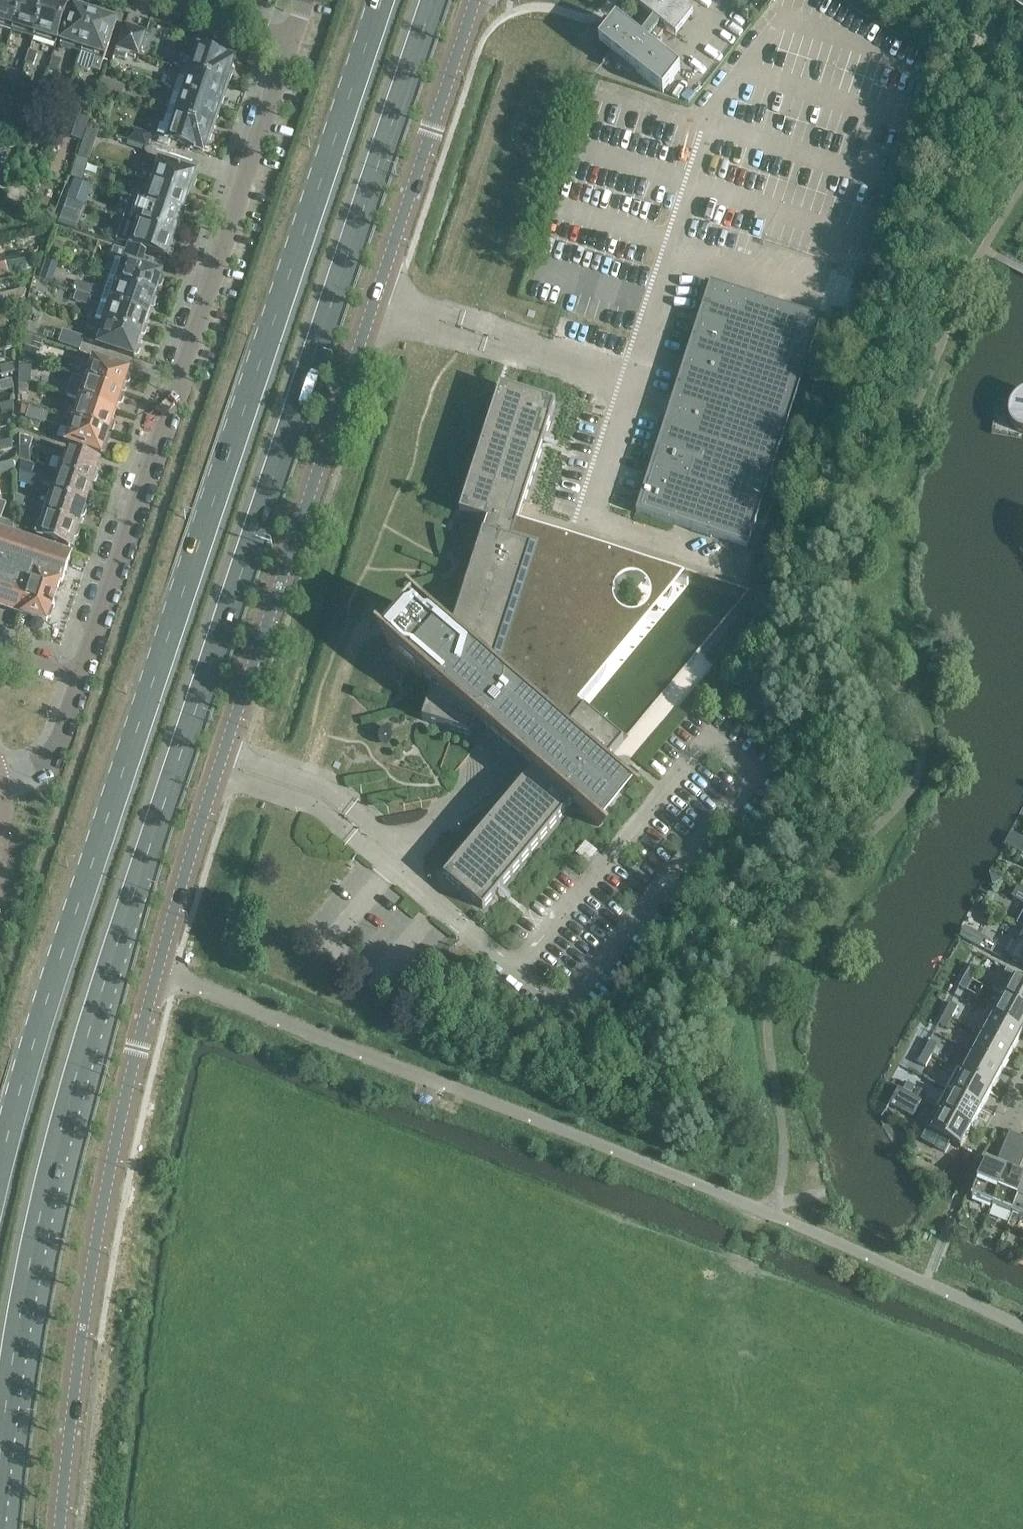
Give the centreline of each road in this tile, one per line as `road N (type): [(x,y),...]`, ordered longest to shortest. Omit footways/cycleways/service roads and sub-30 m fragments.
road 1 (tertiary): [(61,1528),(108,1204),(162,976),(478,0)]
road 2 (primary): [(0,1446),(34,1237),(87,1044),(431,0)]
road 3 (primary): [(382,0),(35,1038),(0,1171)]
road 4 (residential): [(78,672),(289,42)]
road 5 (residential): [(0,781),(47,756),(78,672)]
road 6 (residential): [(289,42),(158,0)]

